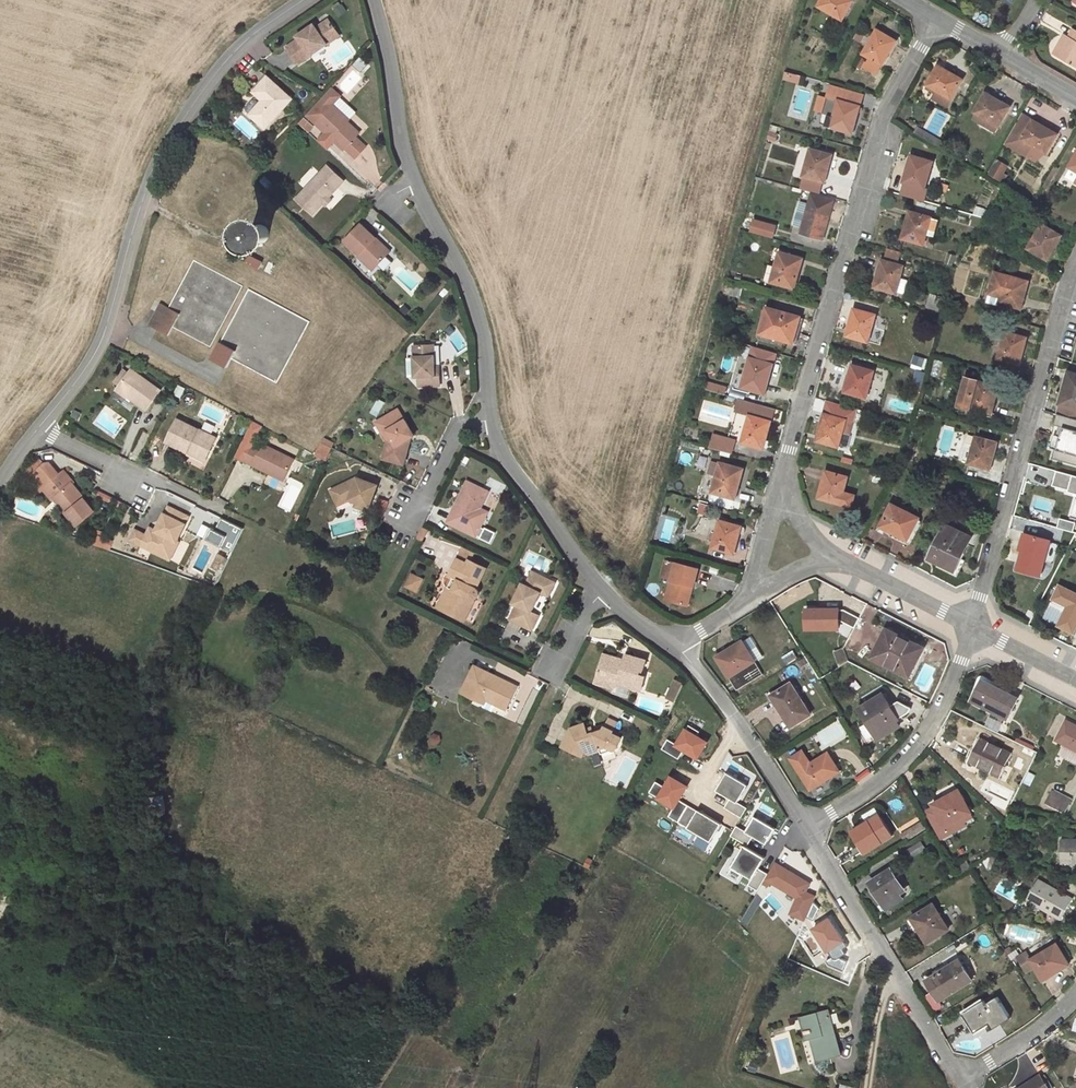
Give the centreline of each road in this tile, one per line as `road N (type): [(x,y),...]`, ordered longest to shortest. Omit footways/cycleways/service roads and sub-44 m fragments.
road 1 (residential): [(374,0),(405,151),(482,332),(498,441),(598,589)]
road 2 (residential): [(770,520),(885,108),(936,16)]
road 3 (unclassified): [(304,0),(223,64),(176,133),(136,214),(104,332),(37,428)]
road 4 (residential): [(1075,263),(971,624)]
road 5 (residential): [(805,828),(960,1079)]
road 6 (residential): [(971,624),(914,748),(805,828)]
road 7 (residential): [(669,643),(715,689),(805,828)]
road 8 (residential): [(770,520),(971,624)]
road 9 (residential): [(214,509),(37,428)]
road 10 (residential): [(669,643),(742,599),(770,520)]
road 11 (residential): [(1075,990),(1032,1033),(960,1079)]

